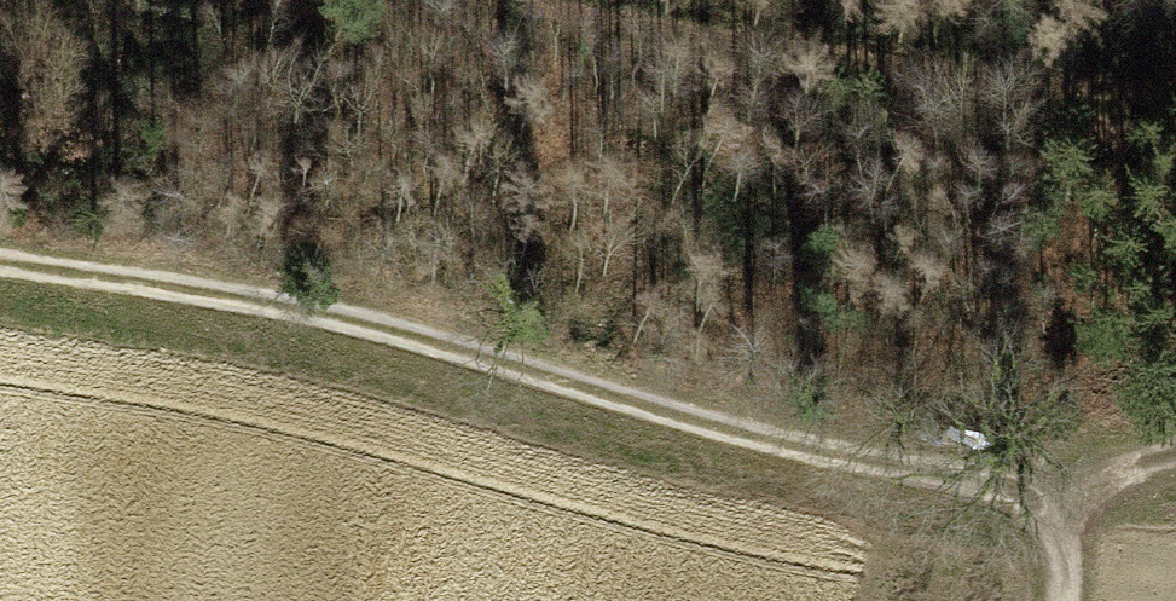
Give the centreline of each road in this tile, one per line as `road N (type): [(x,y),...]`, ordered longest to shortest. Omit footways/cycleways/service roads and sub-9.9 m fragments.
road 1 (track): [(1077,484),(792,445),(352,323),(0,257)]
road 2 (track): [(419,0),(776,72),(1175,128)]

